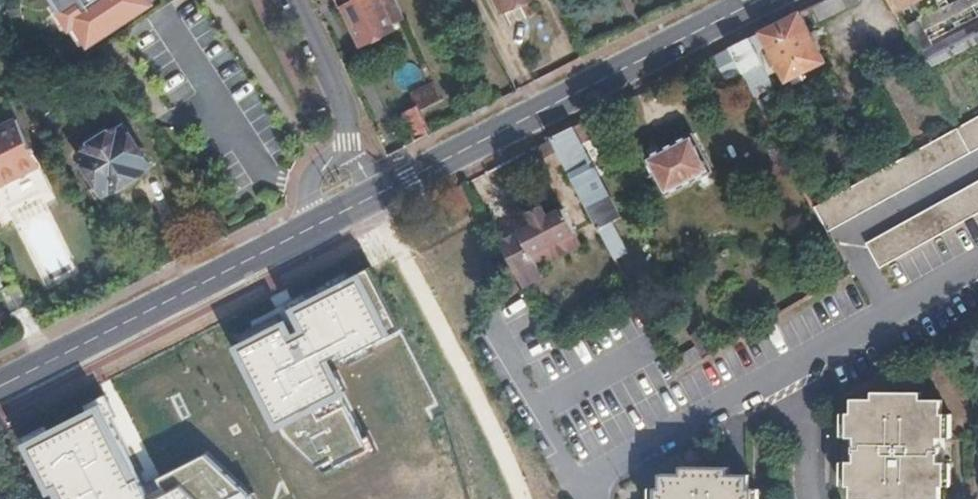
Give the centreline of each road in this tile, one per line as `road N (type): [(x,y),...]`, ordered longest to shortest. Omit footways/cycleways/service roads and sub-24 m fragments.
road 1 (primary): [(762,0),(375,199)]
road 2 (primary): [(315,228),(0,388)]
road 3 (residential): [(573,487),(807,362)]
road 4 (residential): [(977,164),(845,239),(888,319)]
road 5 (residential): [(343,162),(342,107),(289,0)]
road 6 (residential): [(804,498),(807,362)]
road 7 (residential): [(646,349),(531,412)]

